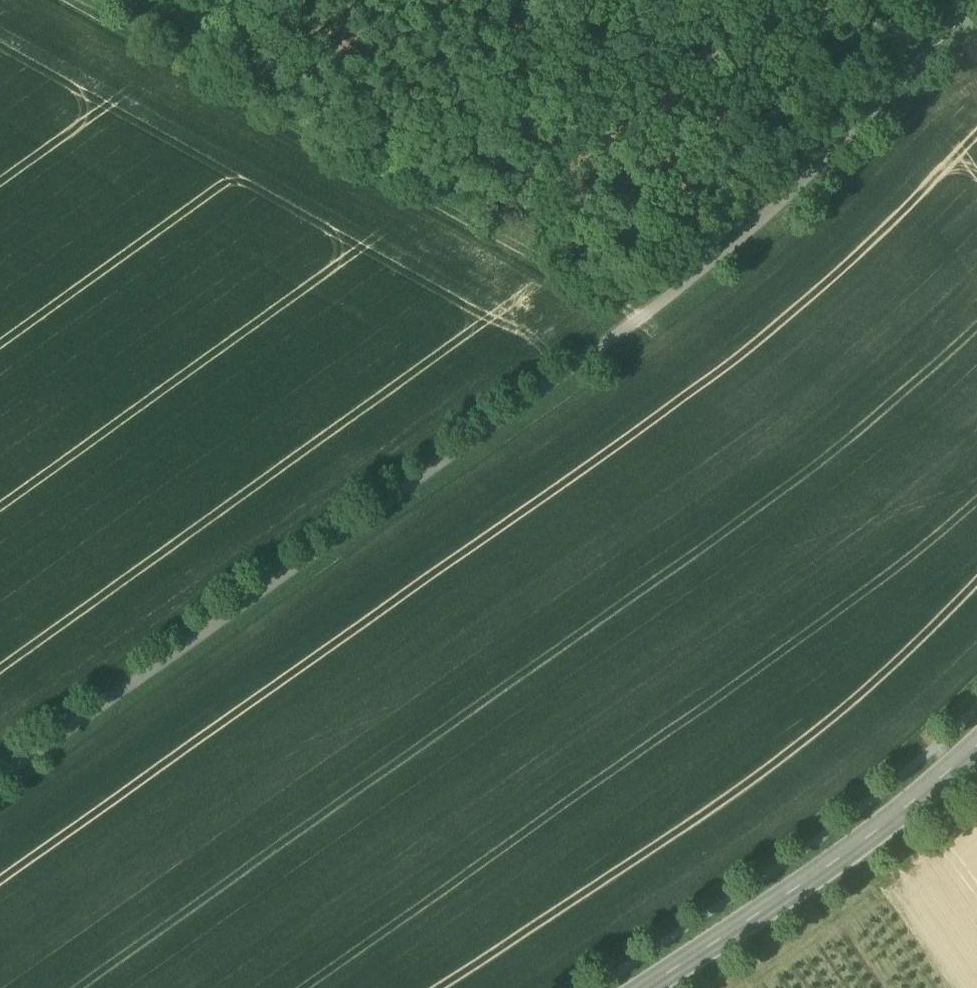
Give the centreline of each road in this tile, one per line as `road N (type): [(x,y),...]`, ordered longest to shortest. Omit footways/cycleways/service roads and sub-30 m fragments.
road 1 (track): [(67,0),(640,317)]
road 2 (secondary): [(645,987),(823,872),(976,746)]

